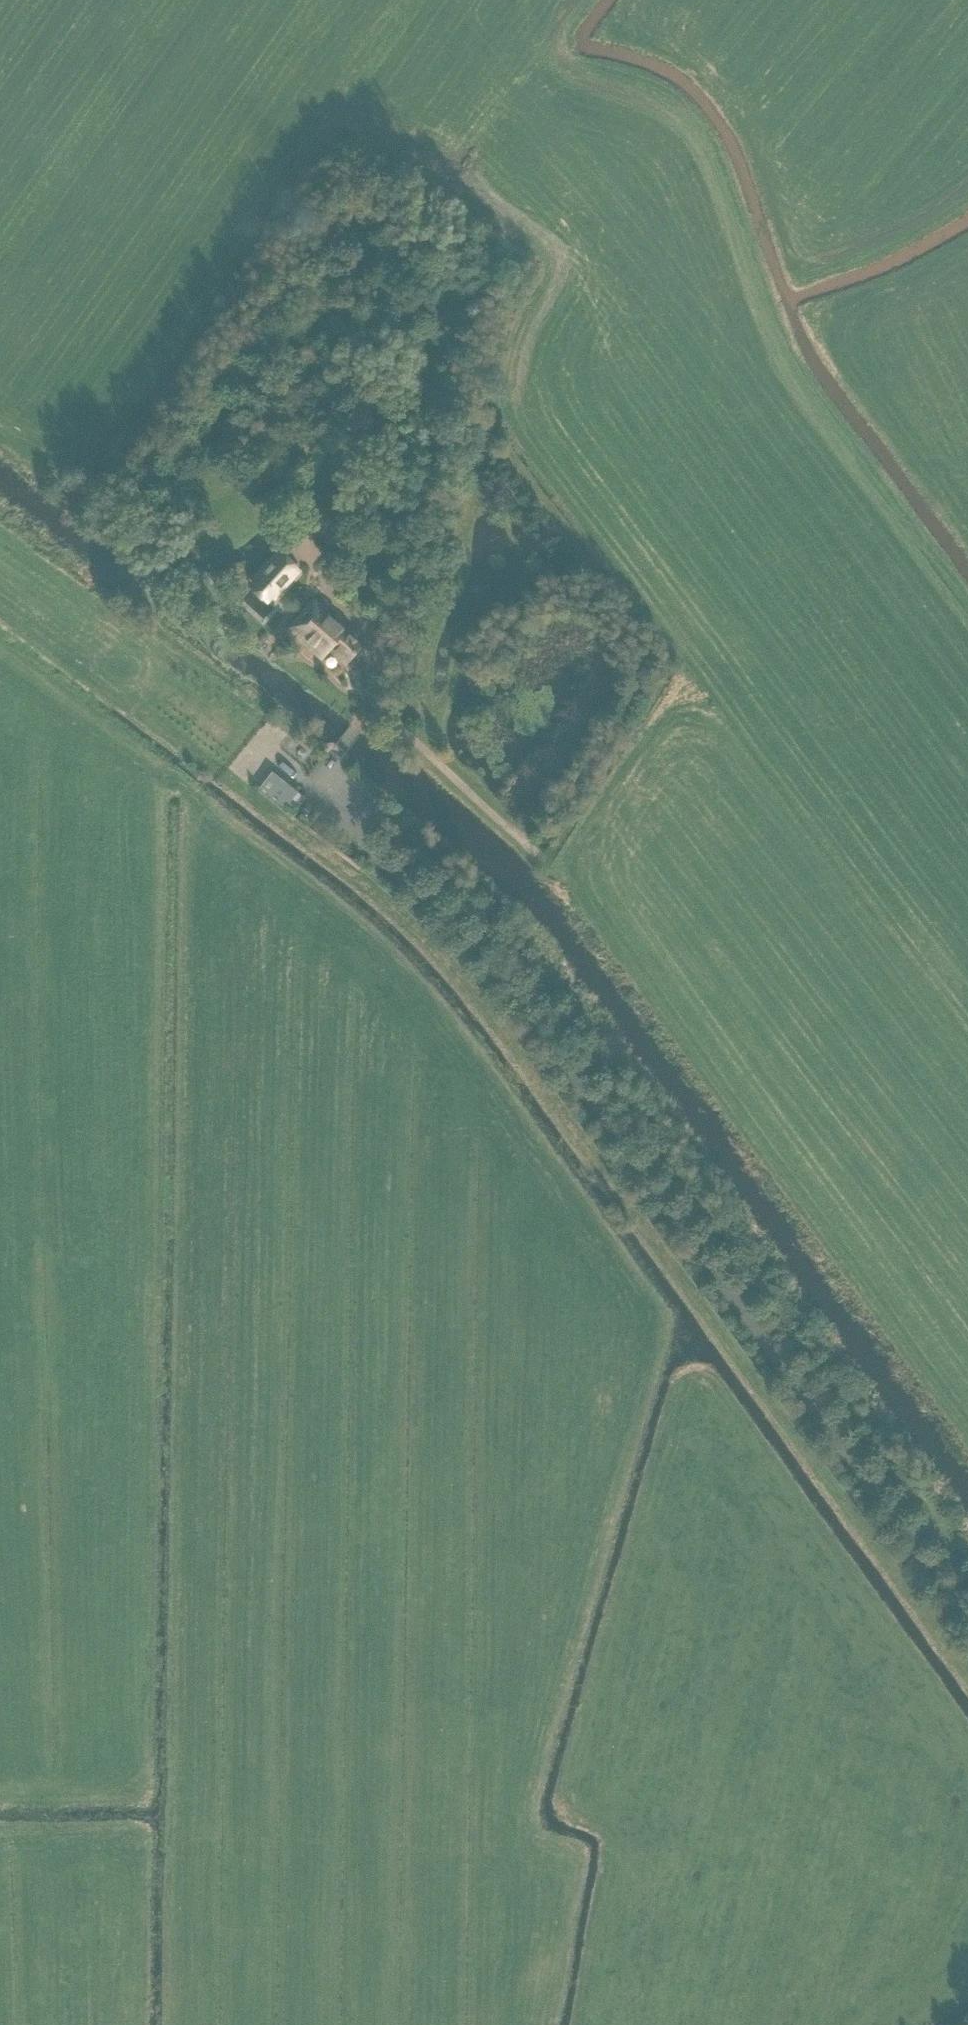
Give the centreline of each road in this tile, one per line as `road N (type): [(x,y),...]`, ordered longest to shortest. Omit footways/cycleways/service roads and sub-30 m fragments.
road 1 (track): [(363,705),(402,730),(544,861)]

